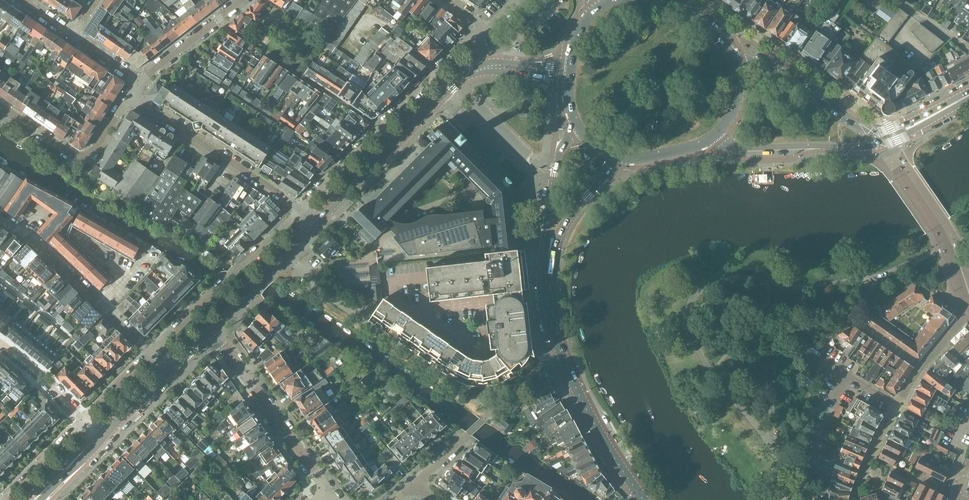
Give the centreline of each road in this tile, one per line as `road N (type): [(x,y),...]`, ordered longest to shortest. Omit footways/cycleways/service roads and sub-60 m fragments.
road 1 (residential): [(477,22),(299,208)]
road 2 (secondary): [(646,499),(559,351),(547,274)]
road 3 (tertiary): [(488,66),(458,84),(319,228)]
road 4 (residential): [(857,499),(896,406),(968,314)]
road 5 (residential): [(150,352),(299,208)]
road 6 (residential): [(299,208),(128,95)]
road 7 (residential): [(0,220),(150,352)]
road 8 (residential): [(324,489),(214,329)]
road 9 (secondary): [(878,140),(772,66),(734,58)]
road 10 (secondary): [(714,137),(751,150),(860,148),(878,140)]
road 11 (residential): [(128,95),(90,154),(76,158),(7,113)]
road 12 (secondary): [(576,126),(560,150),(547,274)]
road 13 (tertiary): [(319,228),(214,329)]
road 14 (secondary): [(547,274),(580,206),(627,159)]
road 15 (residential): [(960,287),(938,229),(894,165)]
road 16 (residential): [(137,81),(240,0)]

